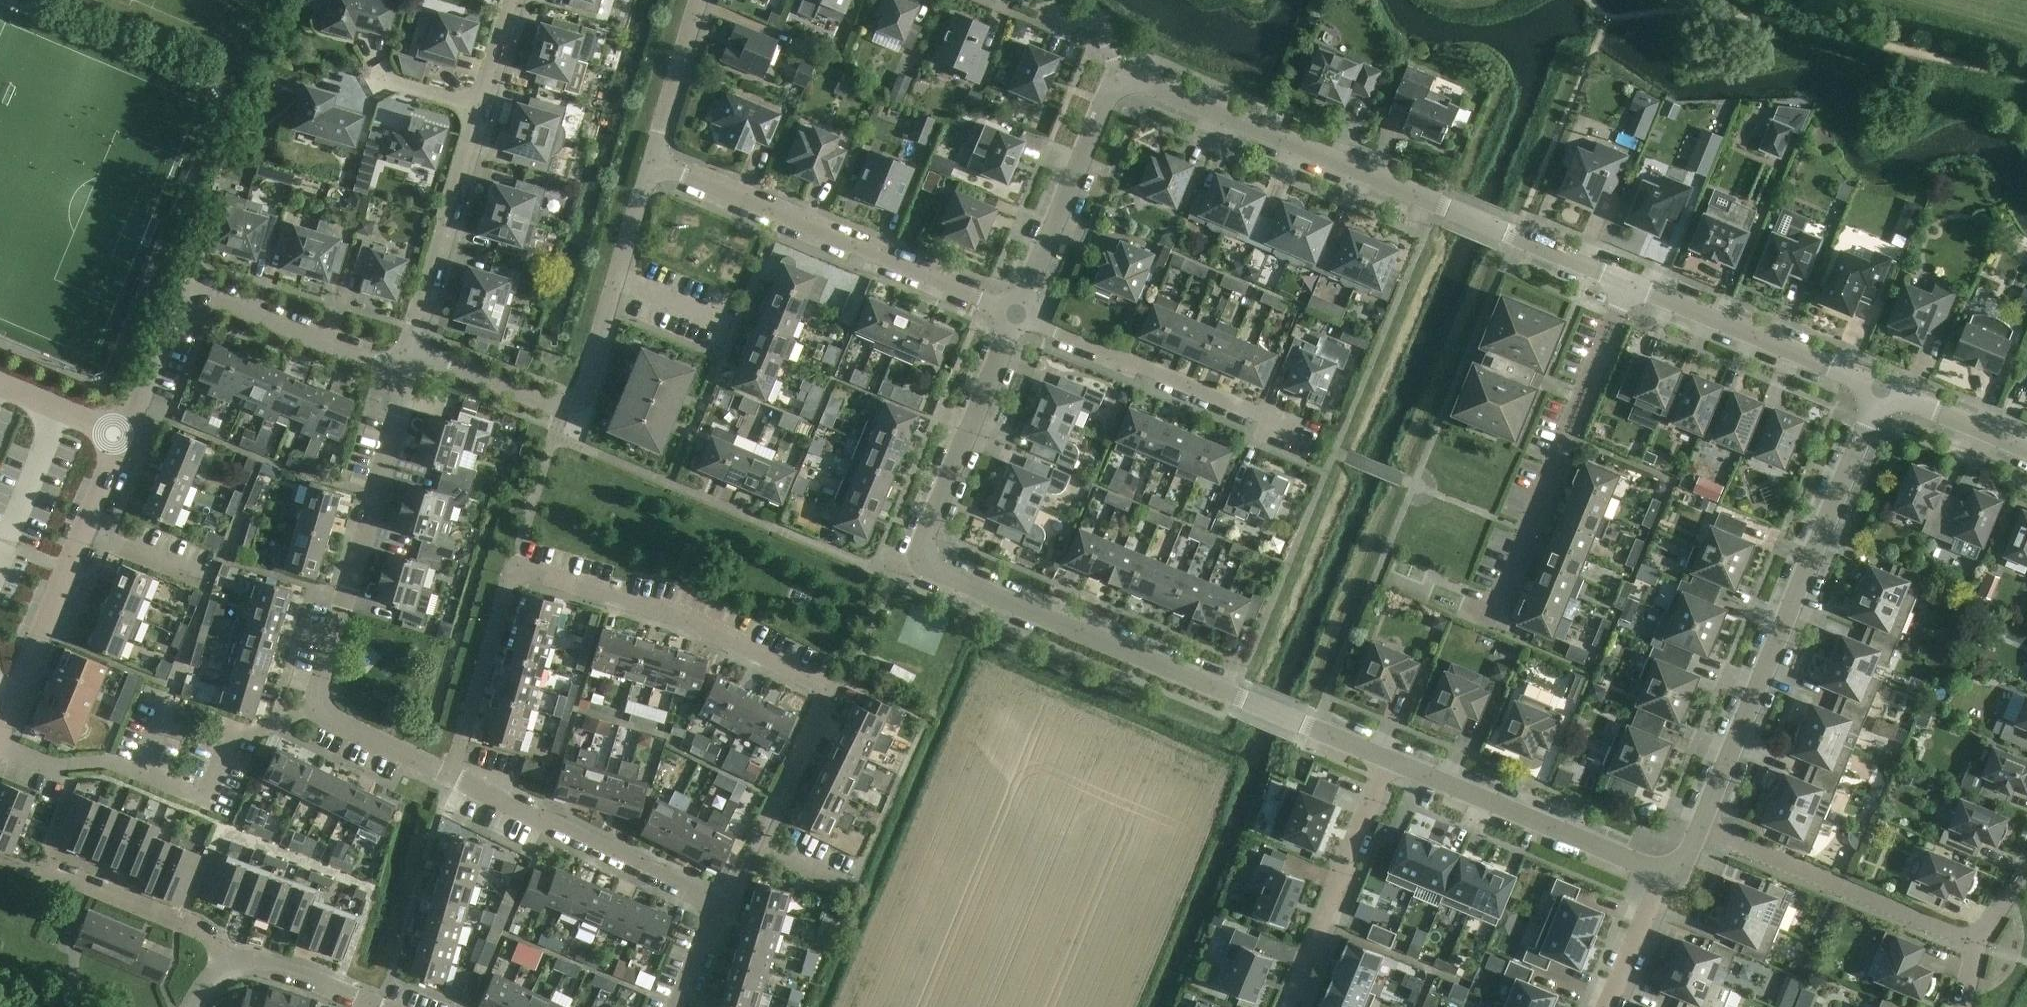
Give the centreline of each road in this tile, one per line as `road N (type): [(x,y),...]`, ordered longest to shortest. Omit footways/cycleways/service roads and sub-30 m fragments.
road 1 (residential): [(720,907),(832,693),(698,624),(512,567)]
road 2 (residential): [(449,774),(332,719),(316,690),(409,360)]
road 3 (unclassified): [(1387,759),(927,566)]
road 4 (unclassified): [(1699,827),(1882,388)]
road 5 (residential): [(409,360),(443,361),(548,406),(576,402),(652,161)]
road 6 (residential): [(1016,312),(652,161)]
road 7 (residential): [(409,360),(370,361),(194,296),(171,314),(121,435)]
road 8 (residential): [(409,360),(513,0)]
road 9 (residential): [(1494,614),(1628,282)]
road 10 (residential): [(1449,208),(1165,87),(1123,80)]
road 11 (residential): [(121,435),(0,727)]
road 12 (residential): [(1699,827),(1981,942)]
road 13 (residential): [(1293,435),(1016,312)]
road 14 (residential): [(720,907),(449,774)]
road 15 (unclassified): [(1661,871),(1387,759)]
road 16 (unclassified): [(1882,388),(1628,282)]
road 17 (residential): [(927,566),(923,542),(1016,312)]
road 18 (residential): [(1387,759),(1285,1006)]
road 19 (residential): [(1016,312),(1109,90),(1123,80)]
road 20 (residential): [(227,968),(199,931),(97,887),(39,876)]
road 21 (residential): [(449,774),(512,567)]
road 22 (unclassified): [(1628,282),(1449,208)]
road 23 (residential): [(652,161),(698,0)]
road 24 (residential): [(227,968),(282,968),(380,1006)]
road 25 (unclassified): [(2026,448),(1882,388)]
road 26 (residential): [(1605,1006),(1661,871)]
road 27 (residential): [(1123,80),(1106,36),(1027,0)]
road 28 (residential): [(121,435),(0,384)]

